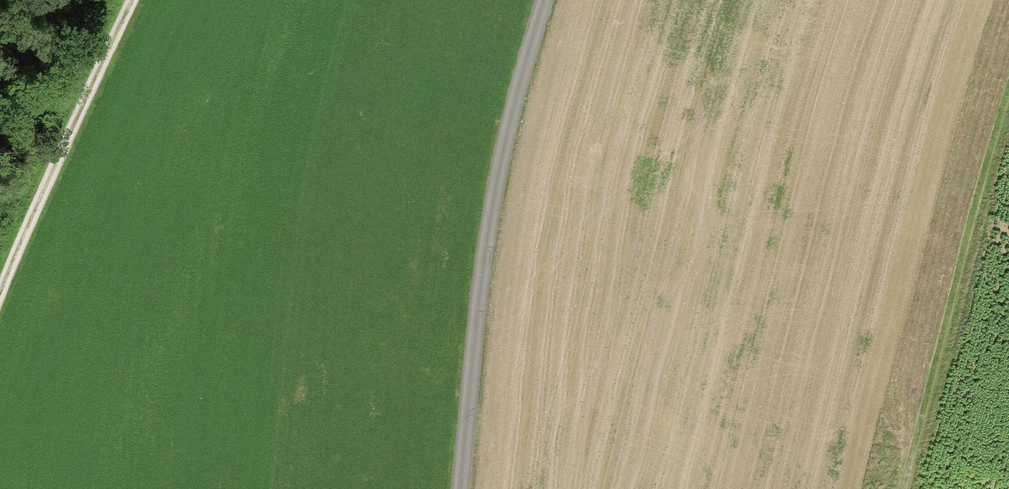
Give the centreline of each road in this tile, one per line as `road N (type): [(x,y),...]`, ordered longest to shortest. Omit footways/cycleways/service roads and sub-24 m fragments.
road 1 (unclassified): [(457,488),(485,218),(532,0)]
road 2 (track): [(902,488),(1008,78)]
road 3 (track): [(0,282),(129,0)]

